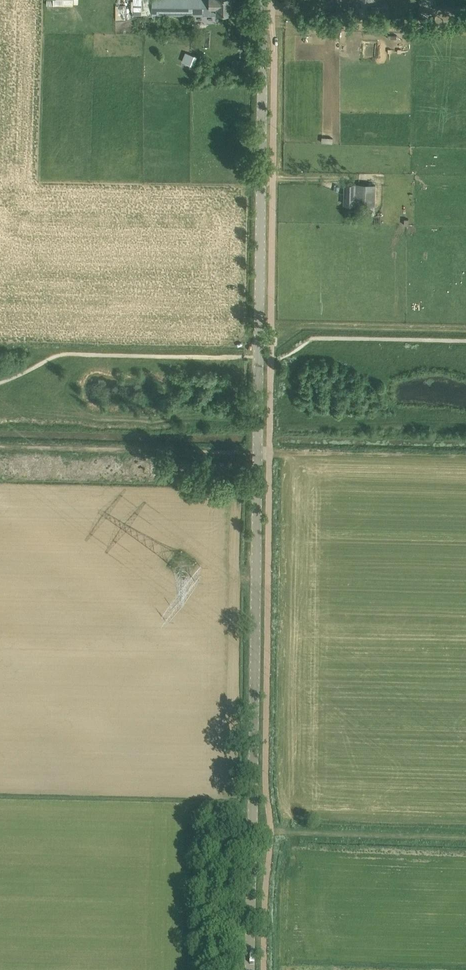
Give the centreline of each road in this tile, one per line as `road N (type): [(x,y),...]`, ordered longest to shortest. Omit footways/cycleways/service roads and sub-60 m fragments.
road 1 (unclassified): [(251,969),(260,0)]
road 2 (track): [(257,454),(0,449)]
road 3 (track): [(465,838),(272,833)]

